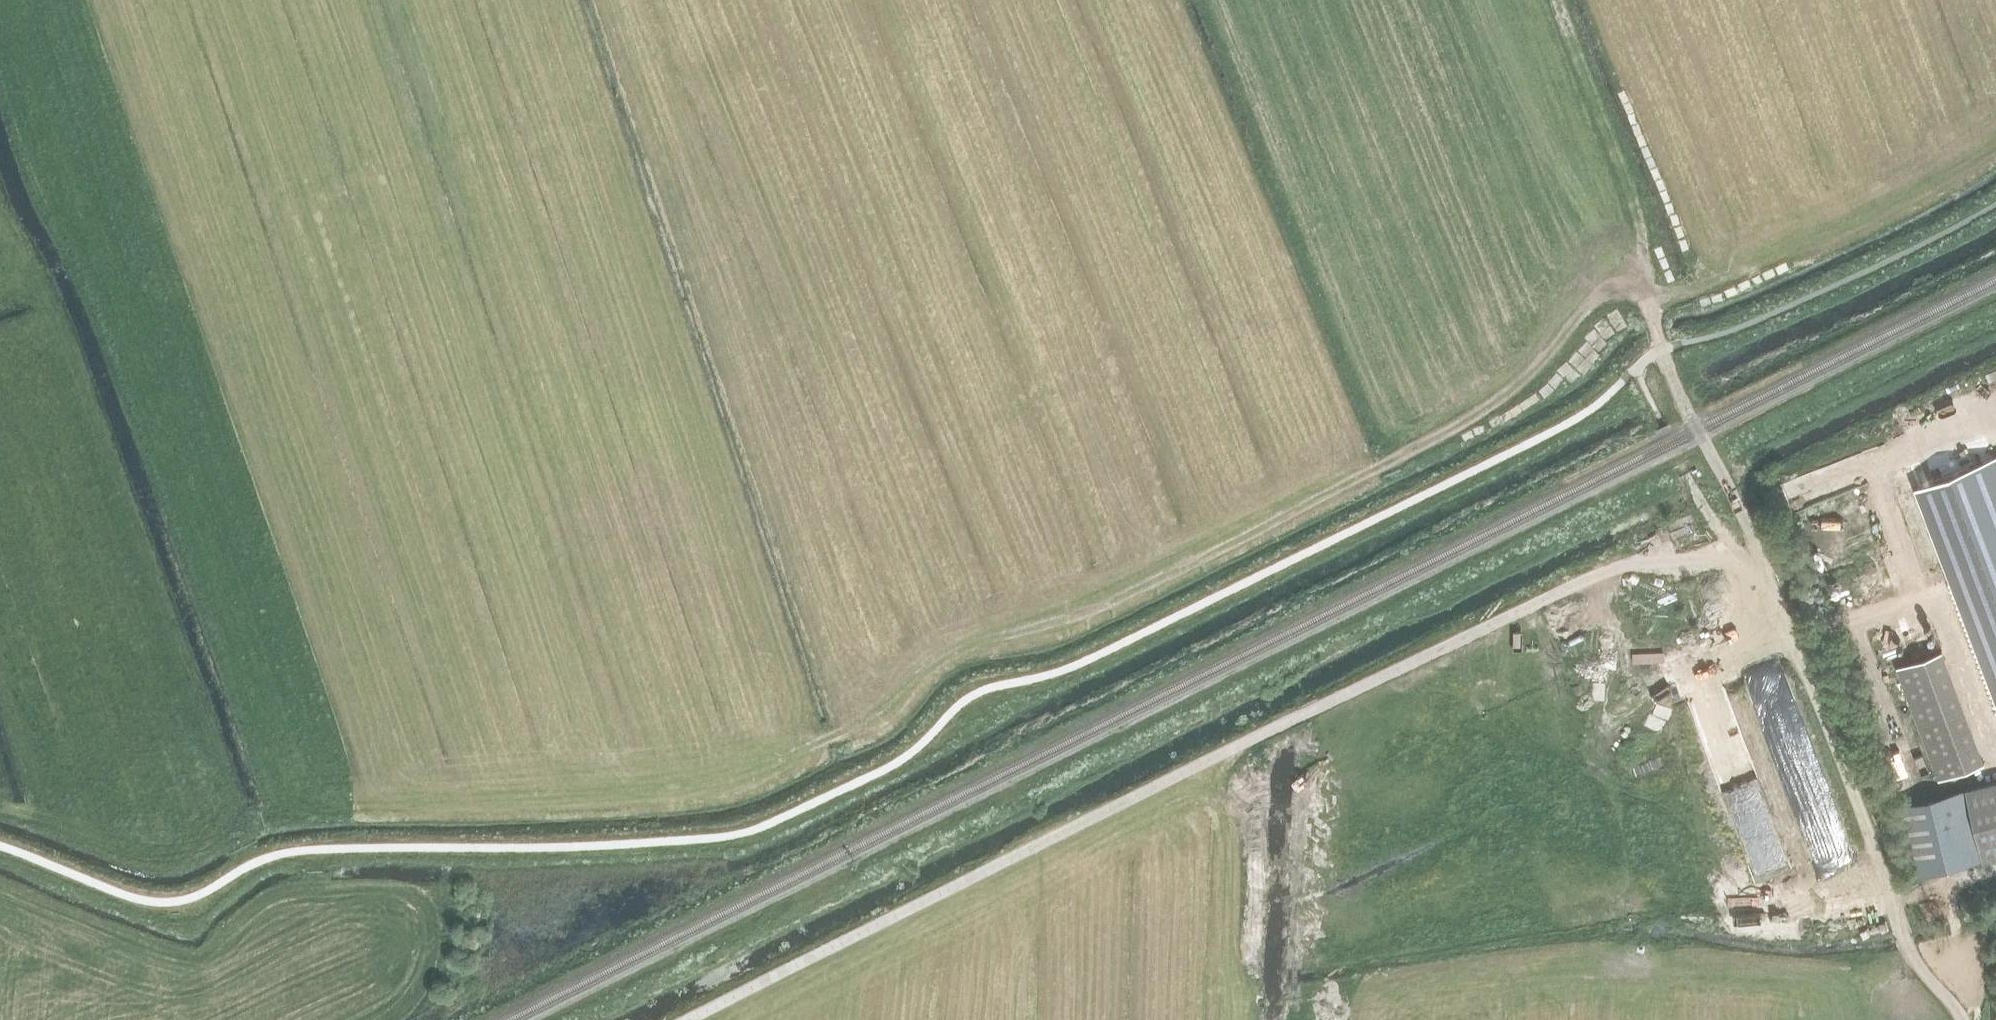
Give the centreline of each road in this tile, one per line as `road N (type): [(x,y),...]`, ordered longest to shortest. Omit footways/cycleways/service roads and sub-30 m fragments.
road 1 (track): [(1635,370),(1708,517),(1745,567),(1762,563)]

